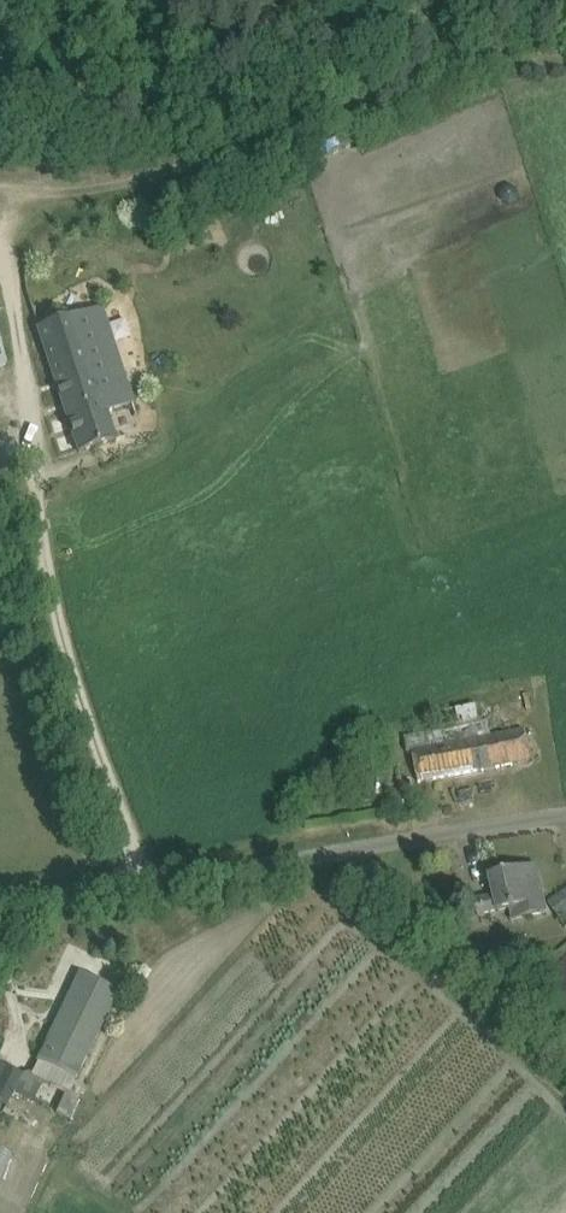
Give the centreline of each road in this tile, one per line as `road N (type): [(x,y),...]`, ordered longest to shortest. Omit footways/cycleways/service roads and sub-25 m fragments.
road 1 (unclassified): [(137,885),(42,575),(20,249),(30,222),(53,206),(469,68),(523,56),(565,59)]
road 2 (track): [(365,847),(423,893),(565,1046)]
road 3 (unclassified): [(137,885),(365,847)]
road 4 (unclassified): [(565,816),(365,847)]
road 5 (unclassified): [(0,903),(137,885)]

